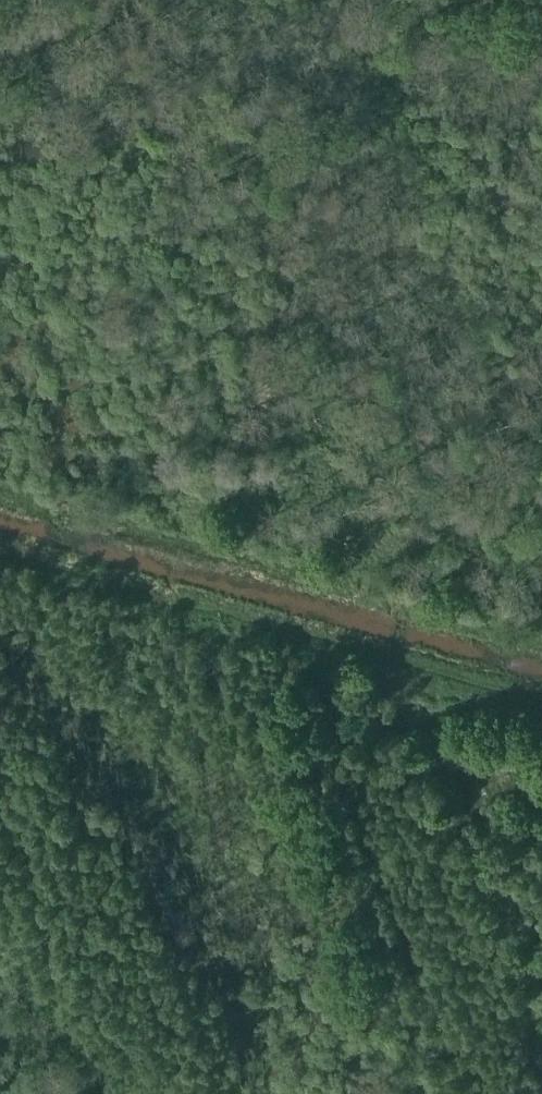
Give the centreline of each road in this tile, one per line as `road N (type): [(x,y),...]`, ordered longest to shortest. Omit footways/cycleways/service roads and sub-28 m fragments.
road 1 (track): [(0,493),(541,642)]
road 2 (track): [(541,699),(0,553)]

